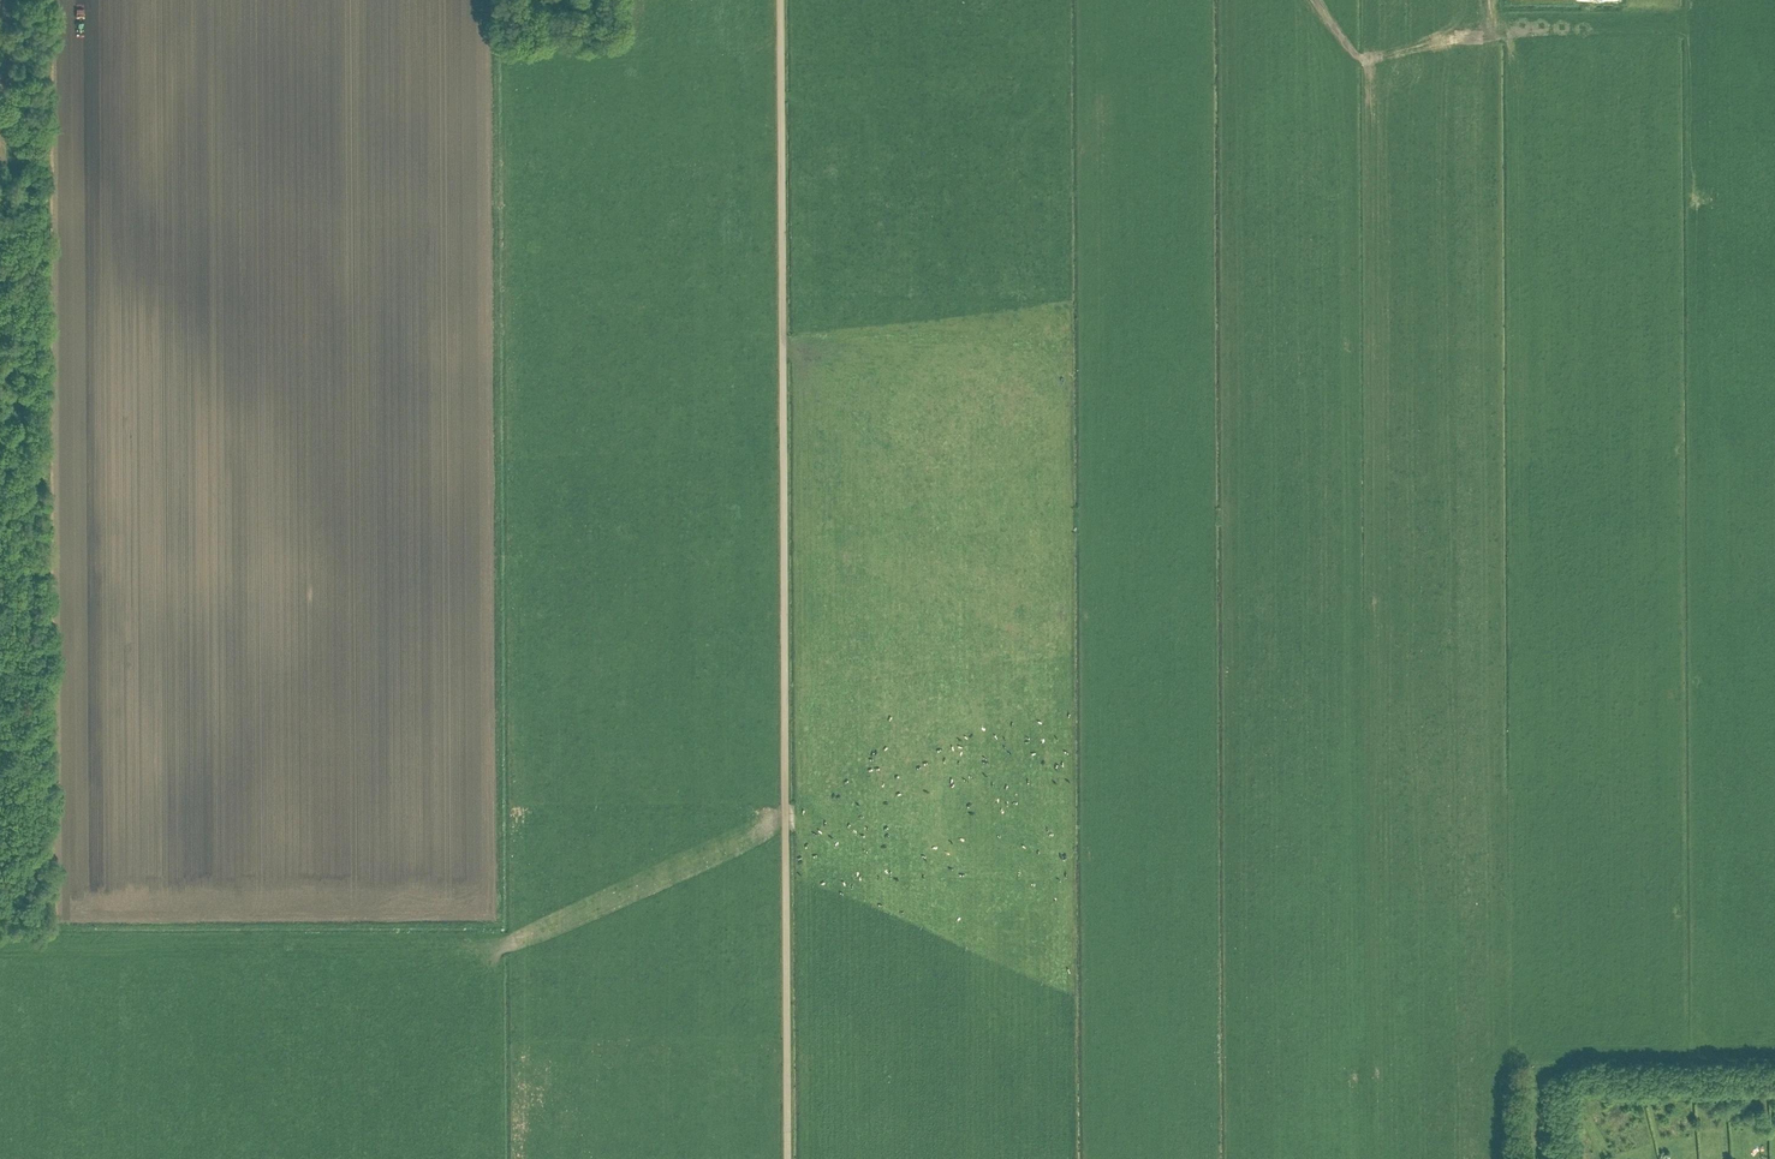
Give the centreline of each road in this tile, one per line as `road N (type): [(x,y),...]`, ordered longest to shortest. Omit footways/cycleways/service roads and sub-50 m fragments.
road 1 (track): [(787,1158),(781,0)]

